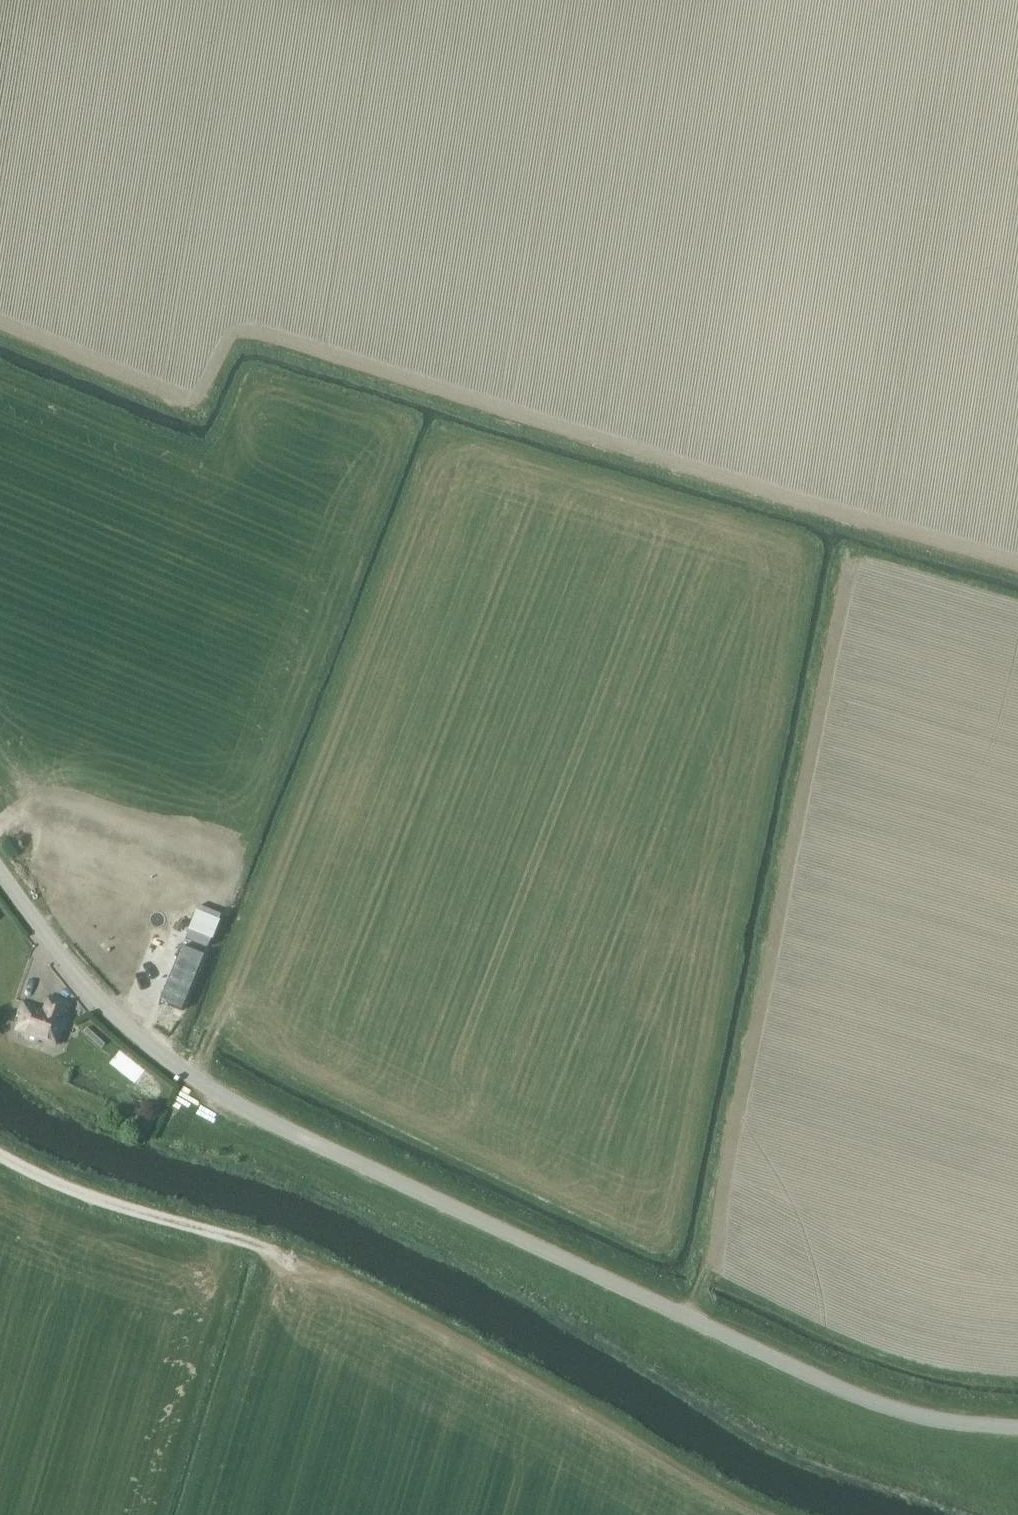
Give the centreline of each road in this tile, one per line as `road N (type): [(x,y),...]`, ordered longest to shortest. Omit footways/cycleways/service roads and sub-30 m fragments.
road 1 (unclassified): [(1017,1429),(942,1421),(864,1401),(242,1110),(104,1006),(0,861)]
road 2 (track): [(0,1156),(103,1203),(260,1246)]

